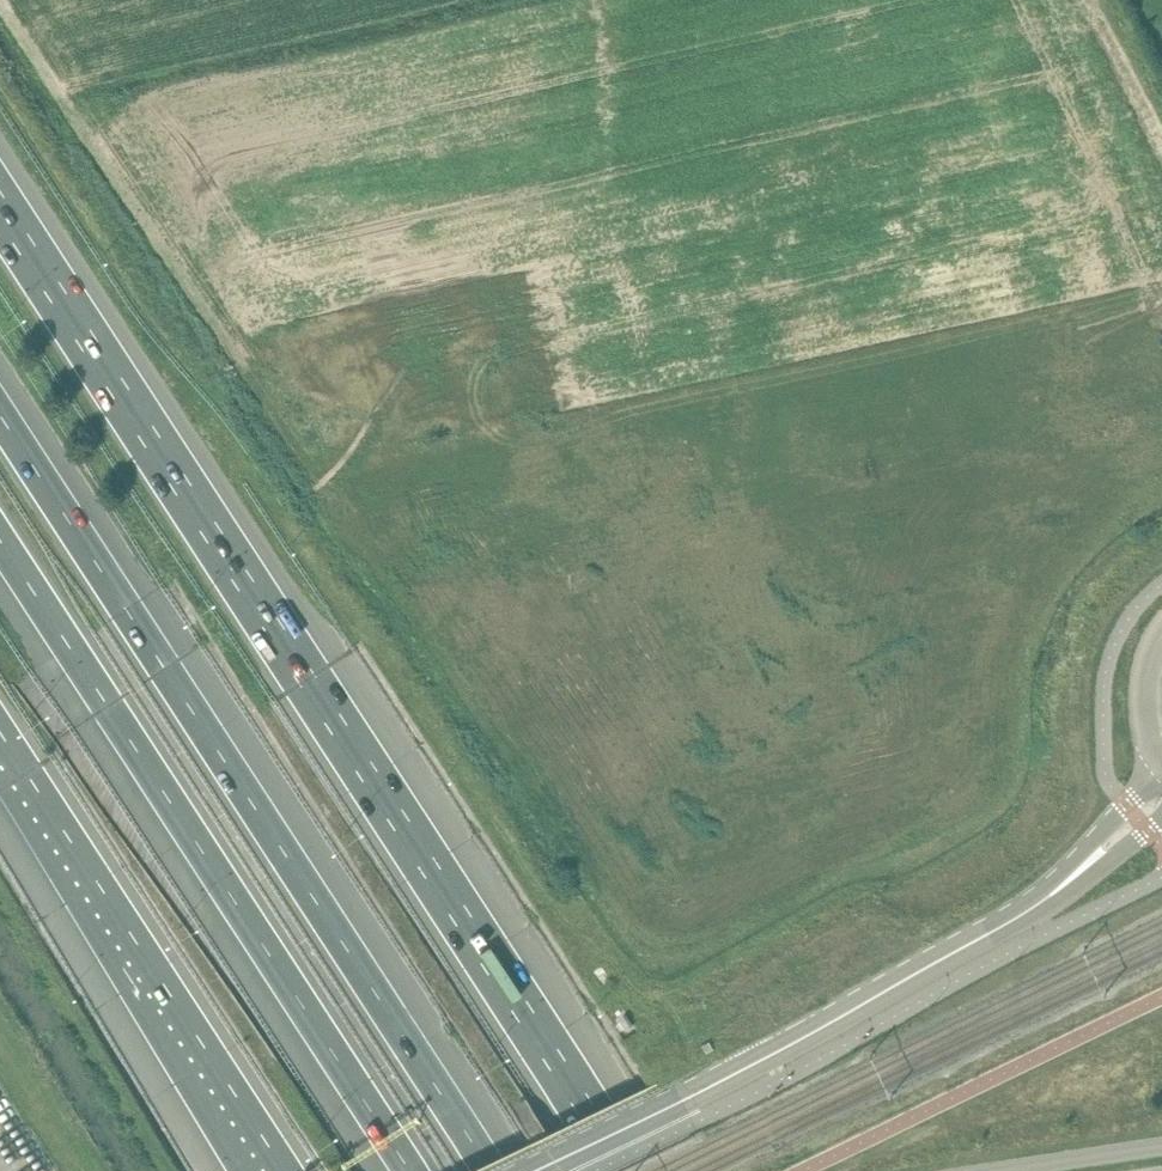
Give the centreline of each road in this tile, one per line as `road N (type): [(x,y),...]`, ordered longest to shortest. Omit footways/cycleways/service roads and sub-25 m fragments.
road 1 (motorway): [(626,1170),(0,205)]
road 2 (motorway): [(490,1170),(0,414)]
road 3 (motorway): [(0,539),(412,1170)]
road 4 (tertiary): [(664,1110),(1006,925),(1064,885),(1161,795)]
road 5 (motorway): [(0,754),(265,1170)]
road 6 (tertiary): [(1161,1145),(986,1170)]
road 7 (track): [(1161,136),(1097,0)]
road 8 (tertiary): [(664,1110),(536,1170)]

